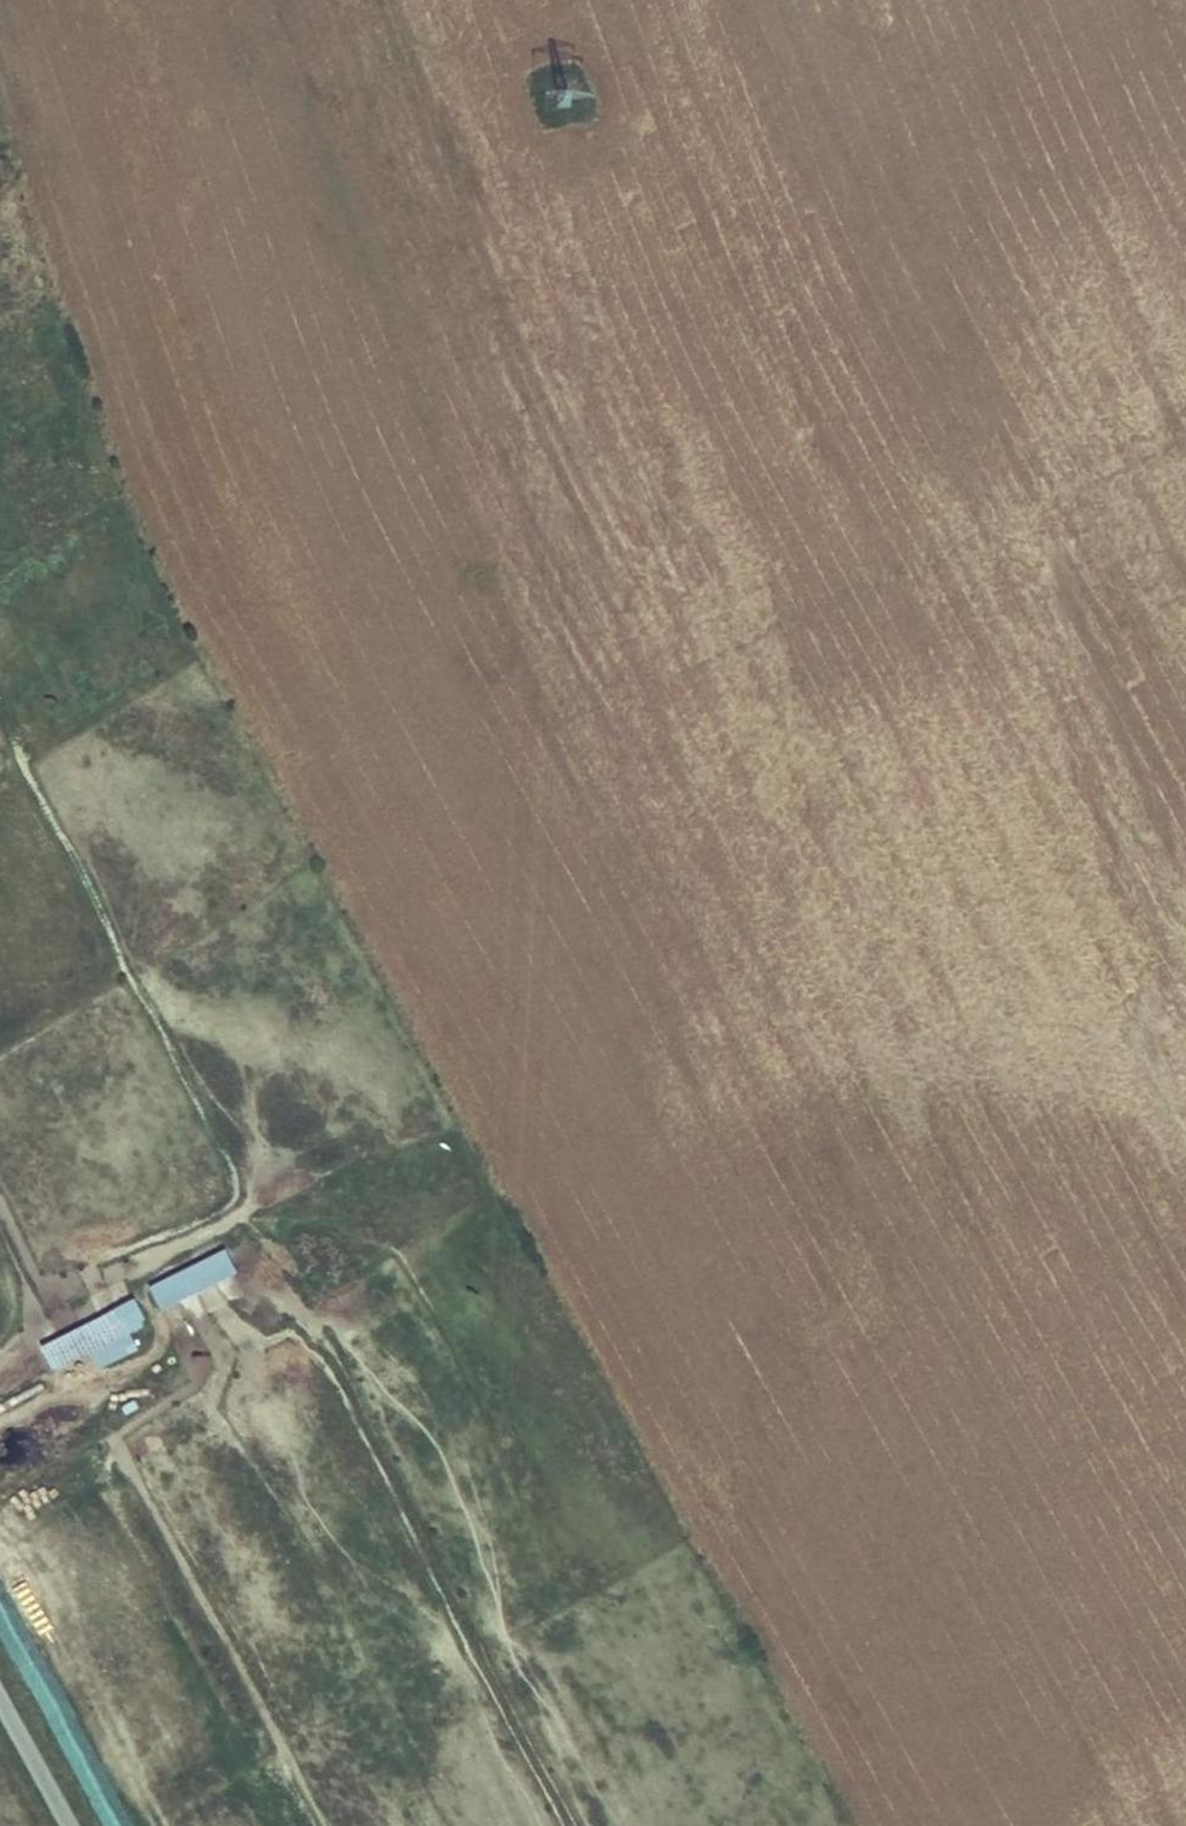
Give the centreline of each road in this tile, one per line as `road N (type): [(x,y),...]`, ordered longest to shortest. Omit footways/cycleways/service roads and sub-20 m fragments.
road 1 (unclassified): [(67,1825),(0,1705)]

